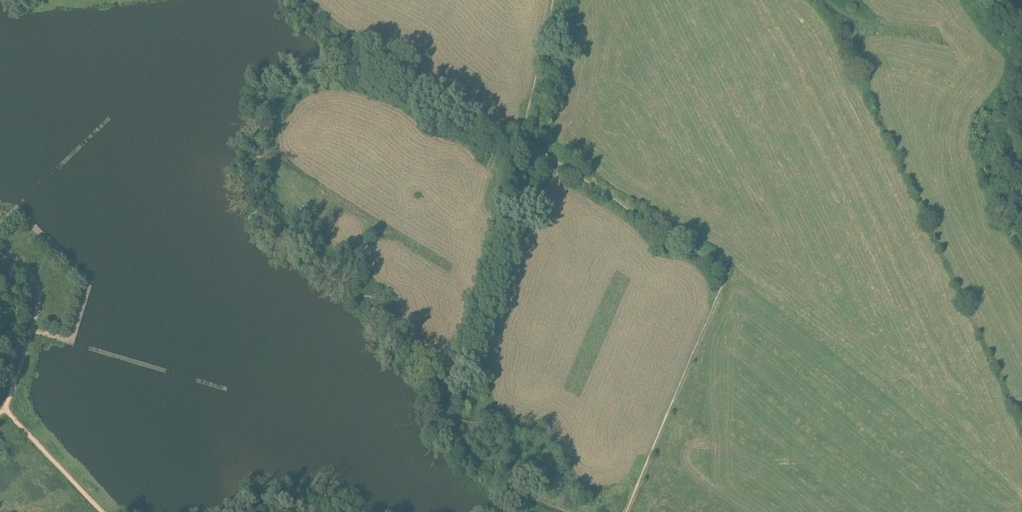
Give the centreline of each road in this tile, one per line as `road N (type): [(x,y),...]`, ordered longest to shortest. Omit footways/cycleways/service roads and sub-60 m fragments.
road 1 (track): [(552,0),(522,136),(728,274),(626,511)]

